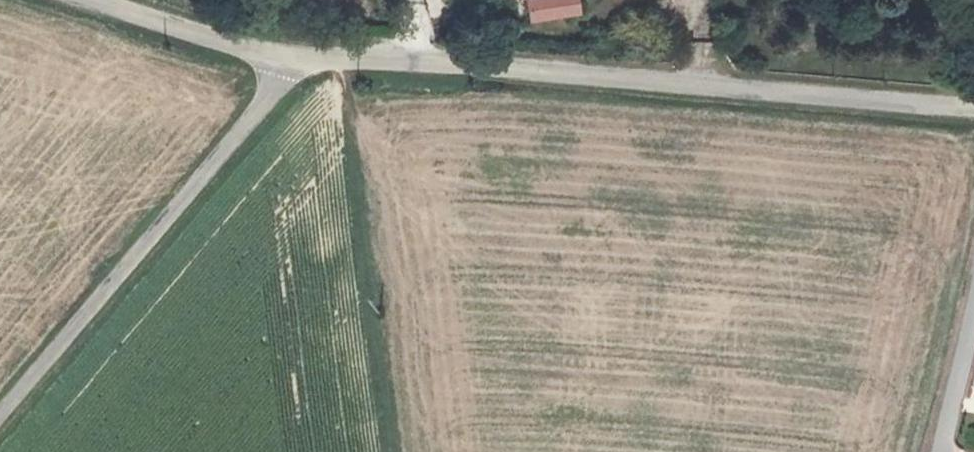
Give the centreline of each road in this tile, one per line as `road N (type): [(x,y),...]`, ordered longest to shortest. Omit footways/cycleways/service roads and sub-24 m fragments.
road 1 (unclassified): [(973,106),(509,67),(289,59)]
road 2 (unclassified): [(289,59),(260,110),(0,417)]
road 3 (unclassified): [(289,59),(94,0)]
road 4 (unclassified): [(973,307),(941,451)]

